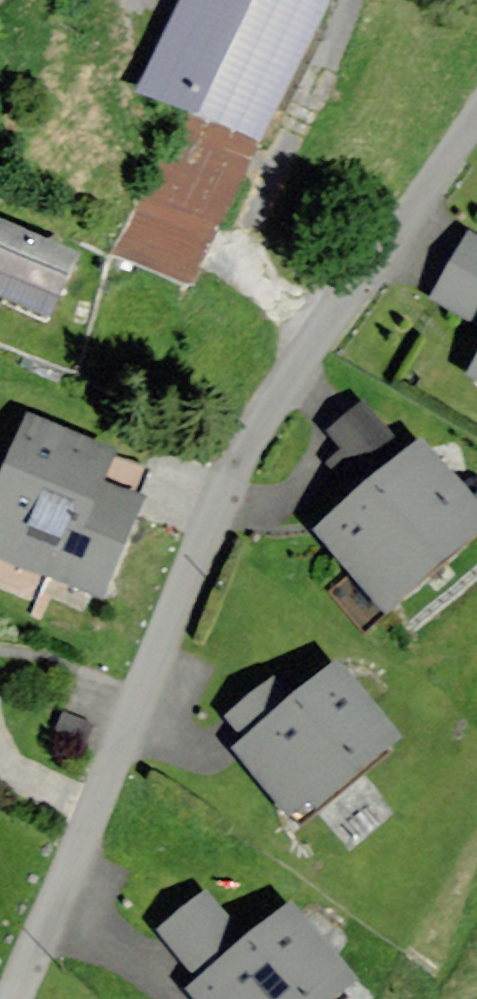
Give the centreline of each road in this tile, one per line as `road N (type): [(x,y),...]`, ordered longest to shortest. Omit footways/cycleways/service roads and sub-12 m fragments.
road 1 (residential): [(15,998),(223,490),(300,365),(476,113)]

